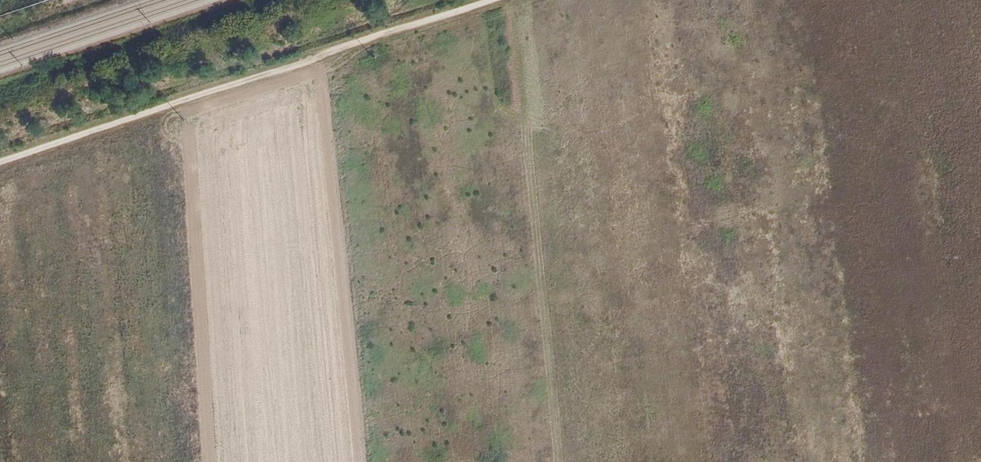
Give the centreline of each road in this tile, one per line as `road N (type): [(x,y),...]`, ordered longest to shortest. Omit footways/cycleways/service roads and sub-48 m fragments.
road 1 (track): [(493,0),(0,164)]

